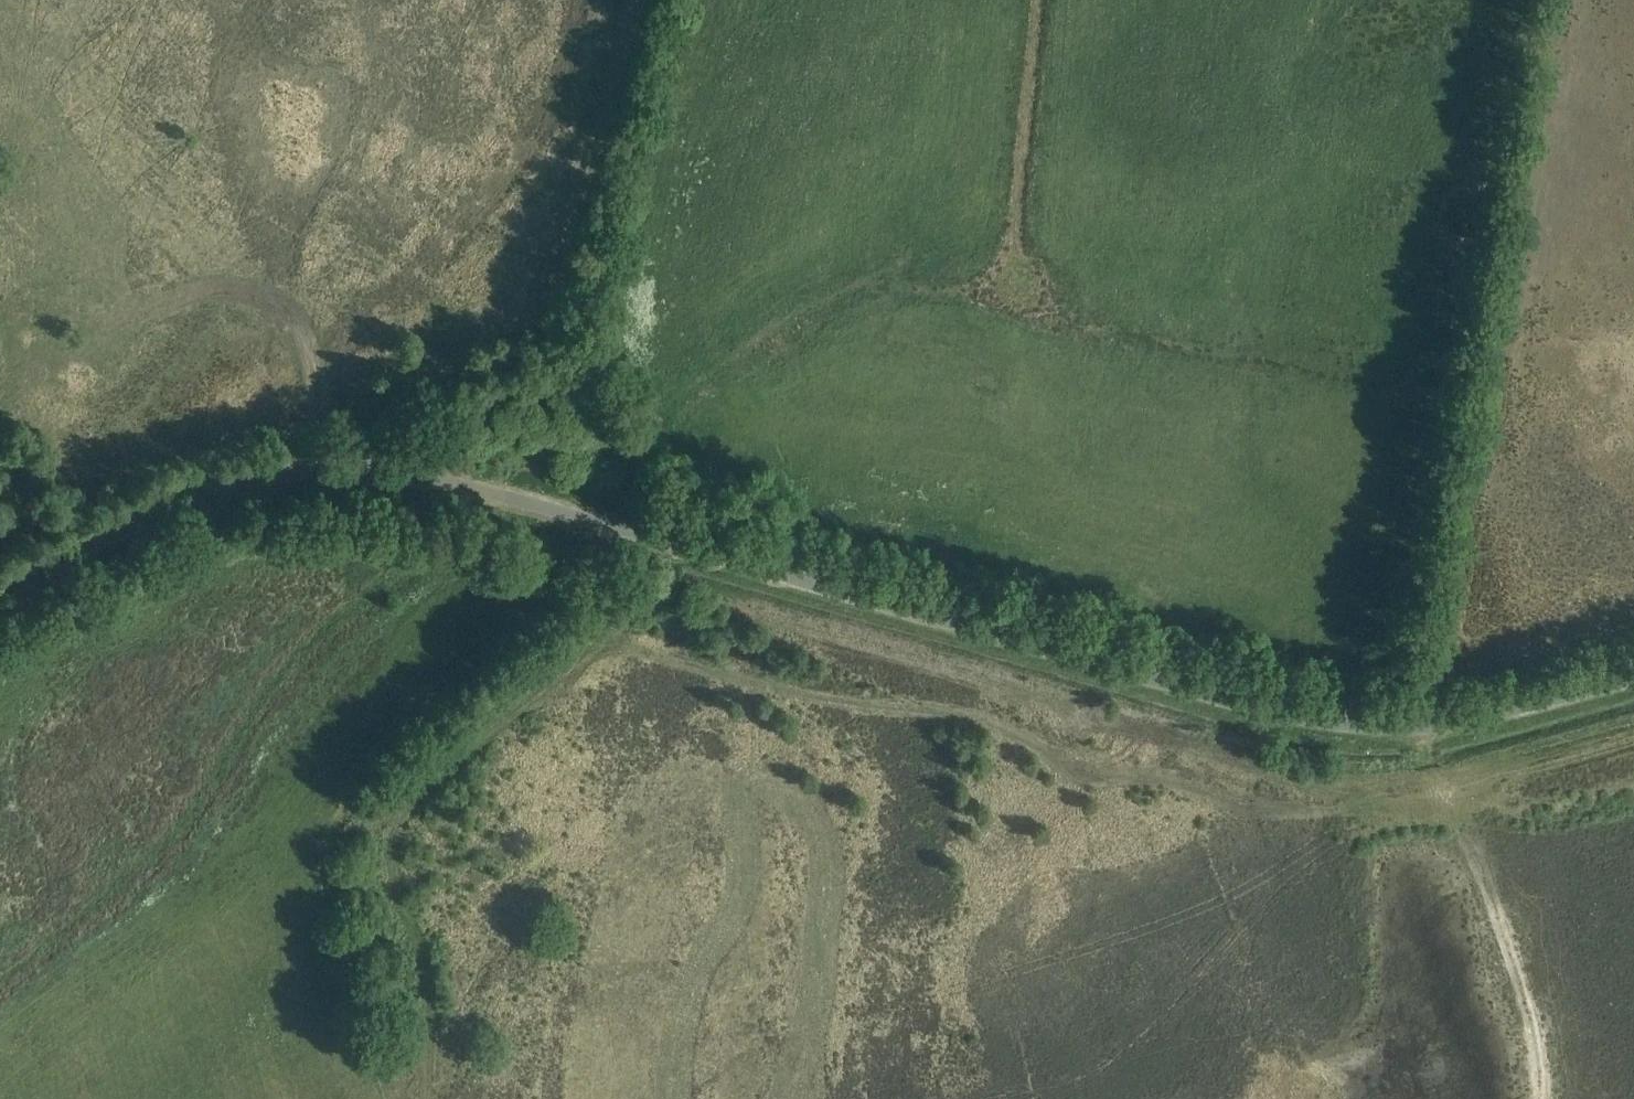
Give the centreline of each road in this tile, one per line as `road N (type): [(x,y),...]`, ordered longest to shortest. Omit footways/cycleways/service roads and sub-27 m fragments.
road 1 (unclassified): [(1633,677),(1456,721),(1355,726),(1247,705),(688,549)]
road 2 (unclassified): [(0,594),(214,488),(316,472),(385,472),(461,485),(688,549)]

